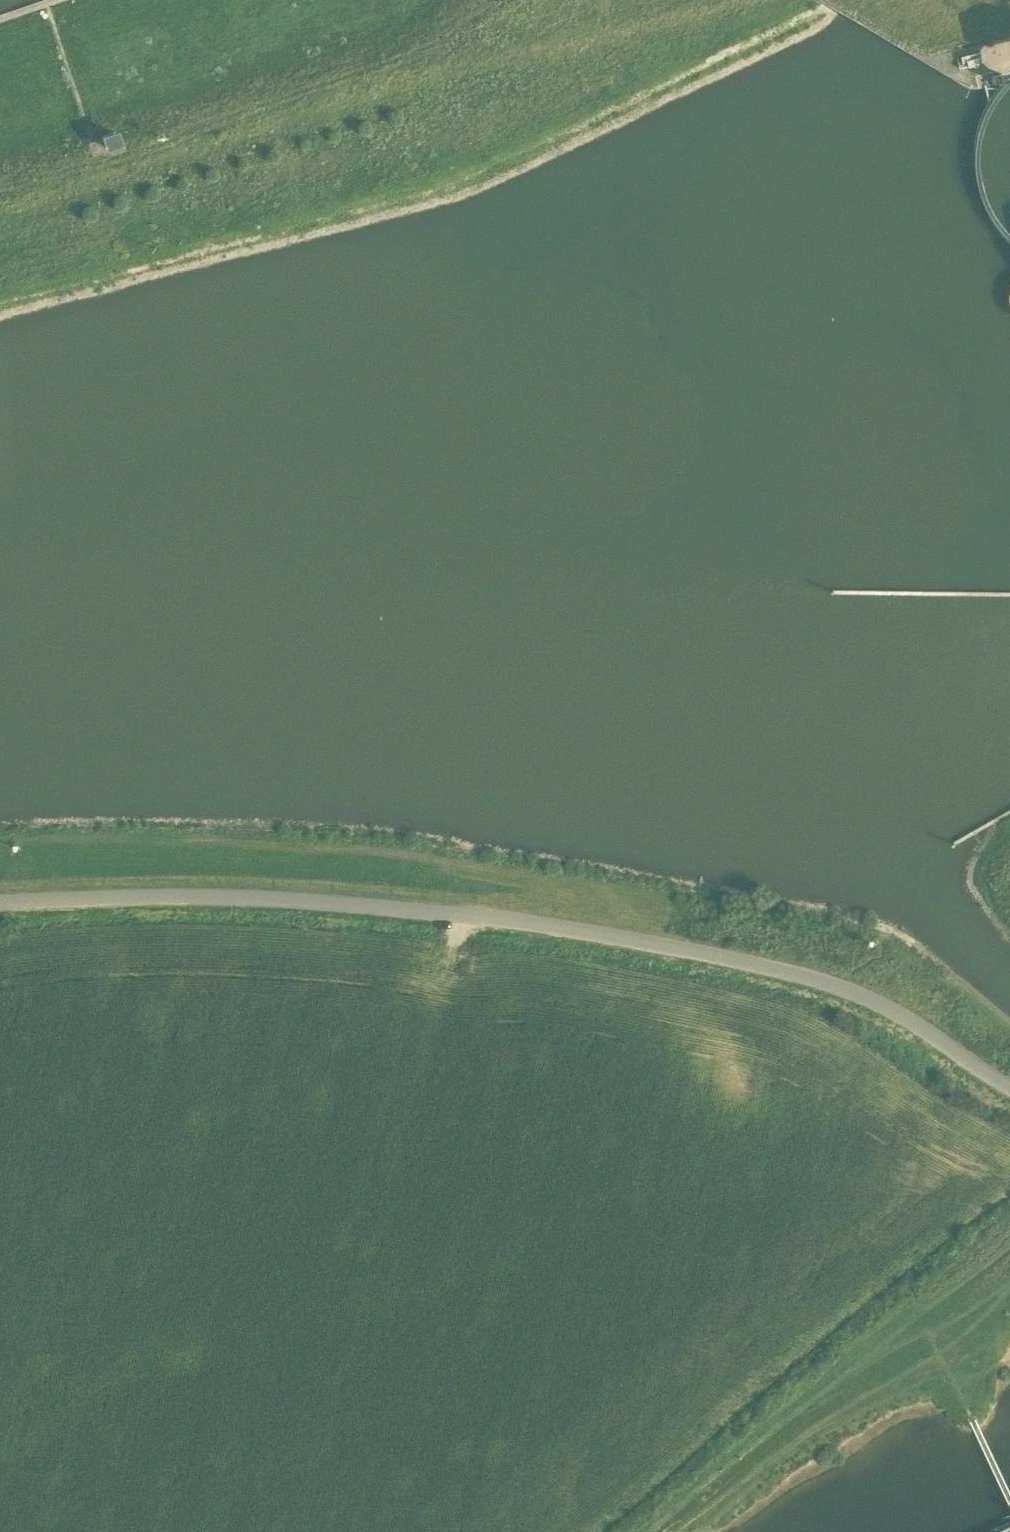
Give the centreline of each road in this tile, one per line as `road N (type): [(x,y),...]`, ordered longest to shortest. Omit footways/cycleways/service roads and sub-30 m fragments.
road 1 (unclassified): [(1009,1086),(877,1002),(772,968),(659,945),(286,899),(0,904)]

